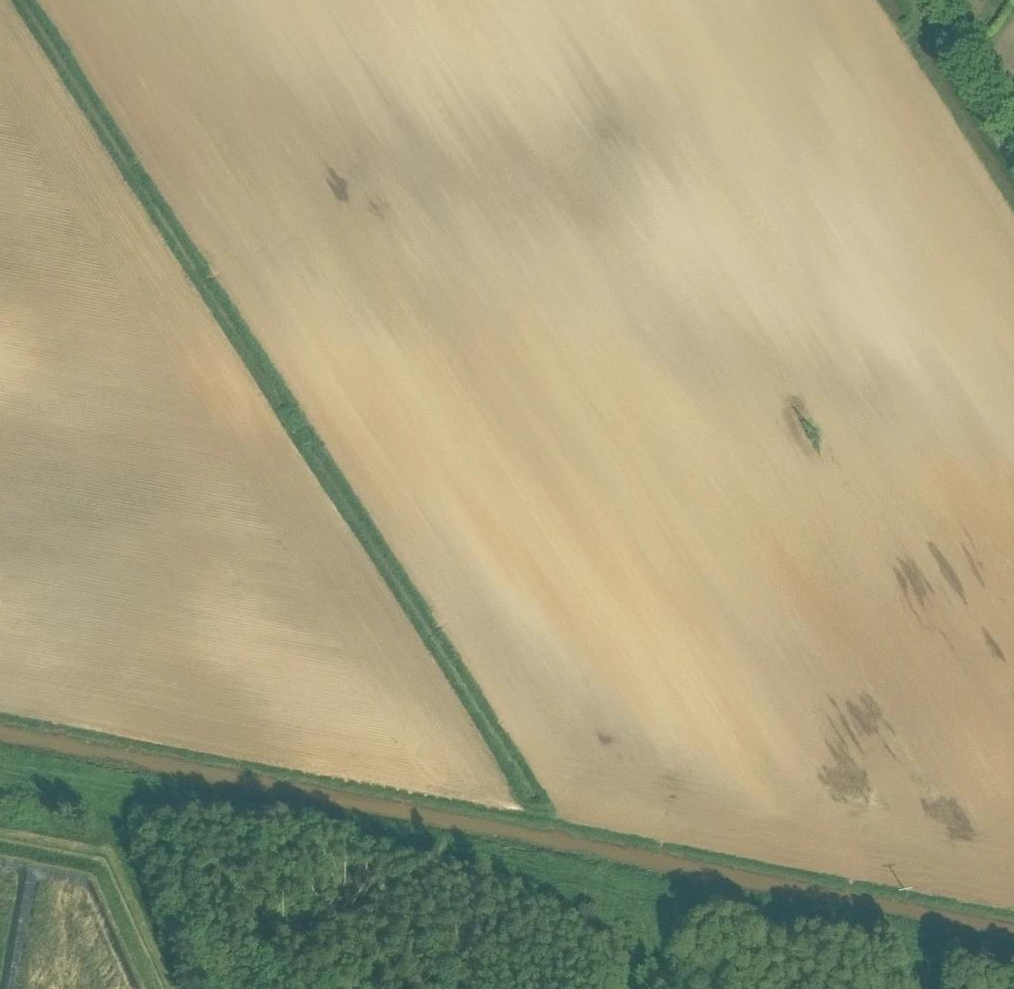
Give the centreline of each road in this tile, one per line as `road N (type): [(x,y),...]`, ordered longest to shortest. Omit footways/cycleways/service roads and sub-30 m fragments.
road 1 (track): [(1013,152),(916,0)]

